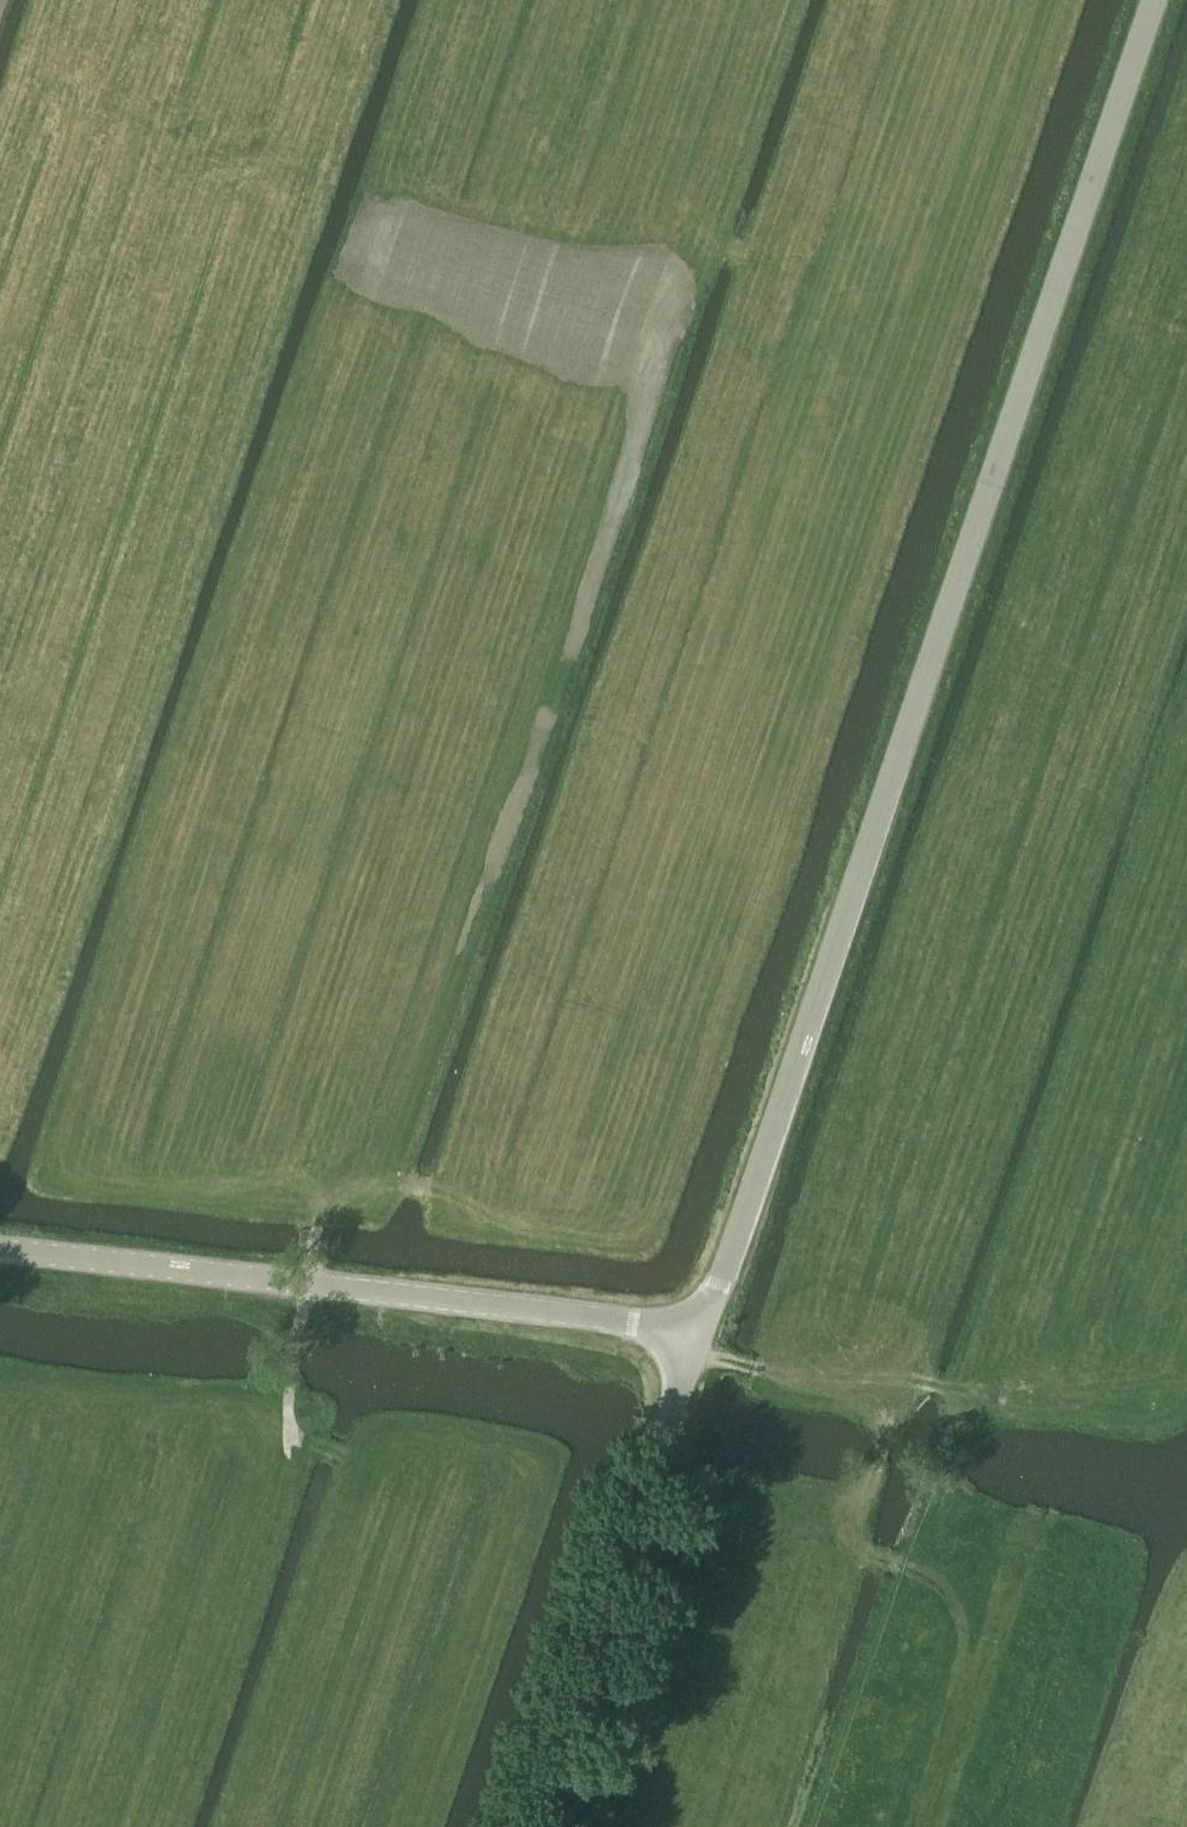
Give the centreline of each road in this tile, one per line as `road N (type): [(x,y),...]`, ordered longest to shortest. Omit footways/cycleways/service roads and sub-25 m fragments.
road 1 (unclassified): [(698,1329),(1150,0)]
road 2 (track): [(0,1087),(383,0)]
road 3 (unclassified): [(698,1329),(0,1244)]
road 4 (unclassified): [(527,1826),(698,1329)]

